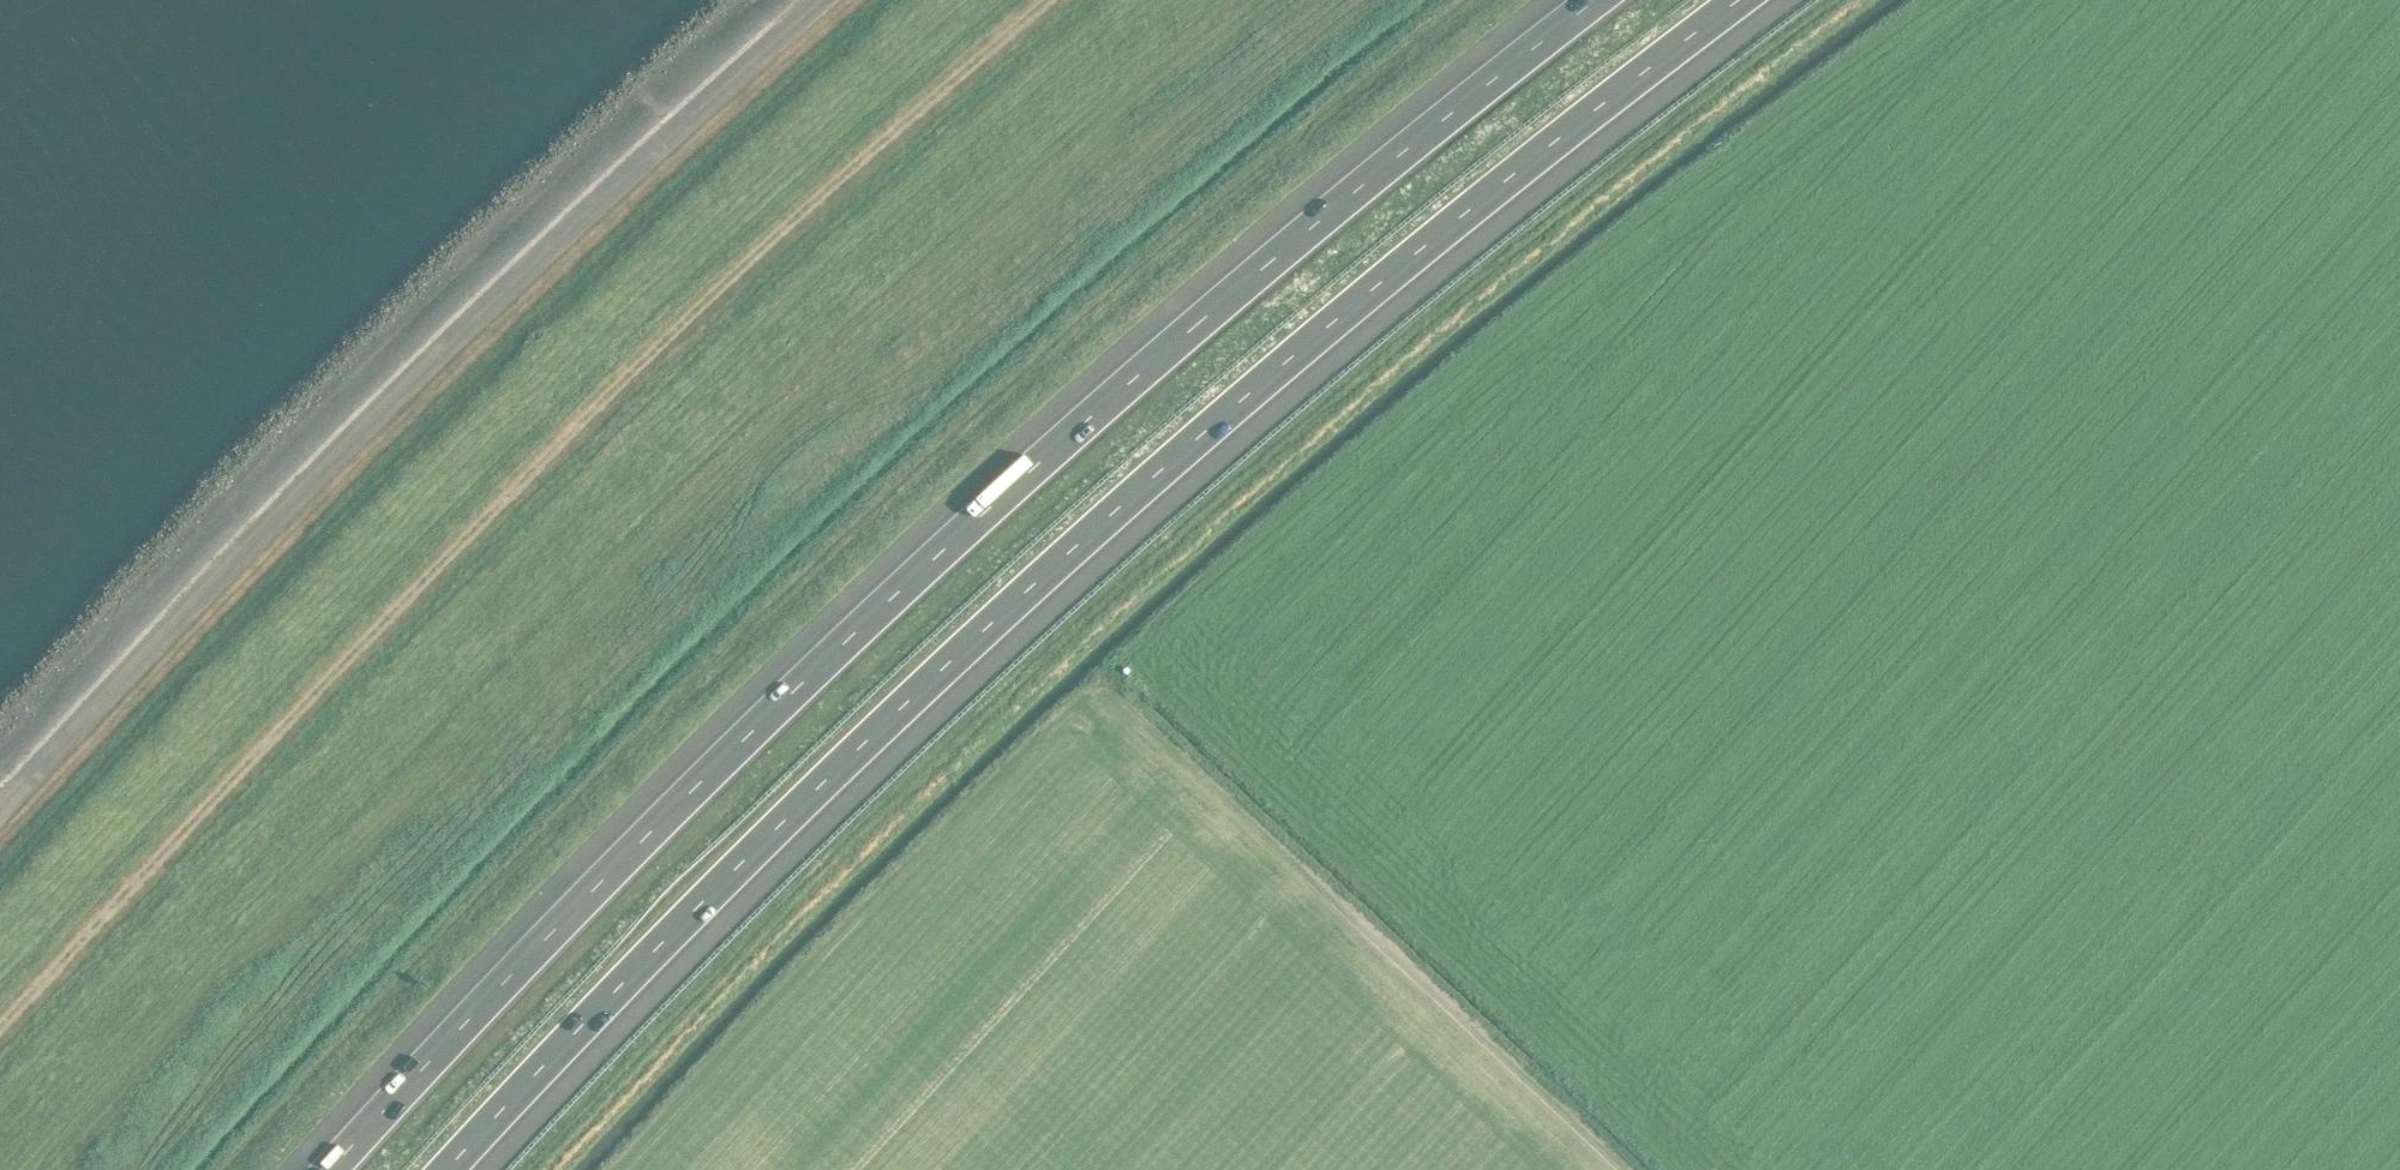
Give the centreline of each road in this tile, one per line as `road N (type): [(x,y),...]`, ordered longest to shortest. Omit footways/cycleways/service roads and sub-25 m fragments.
road 1 (motorway): [(448,1169),(682,922),(1111,513),(1534,158),(1738,0)]
road 2 (motorway): [(1570,0),(1336,185),(908,560),(654,808),(310,1169)]
road 3 (track): [(0,1015),(420,570),(697,299),(1040,0)]

